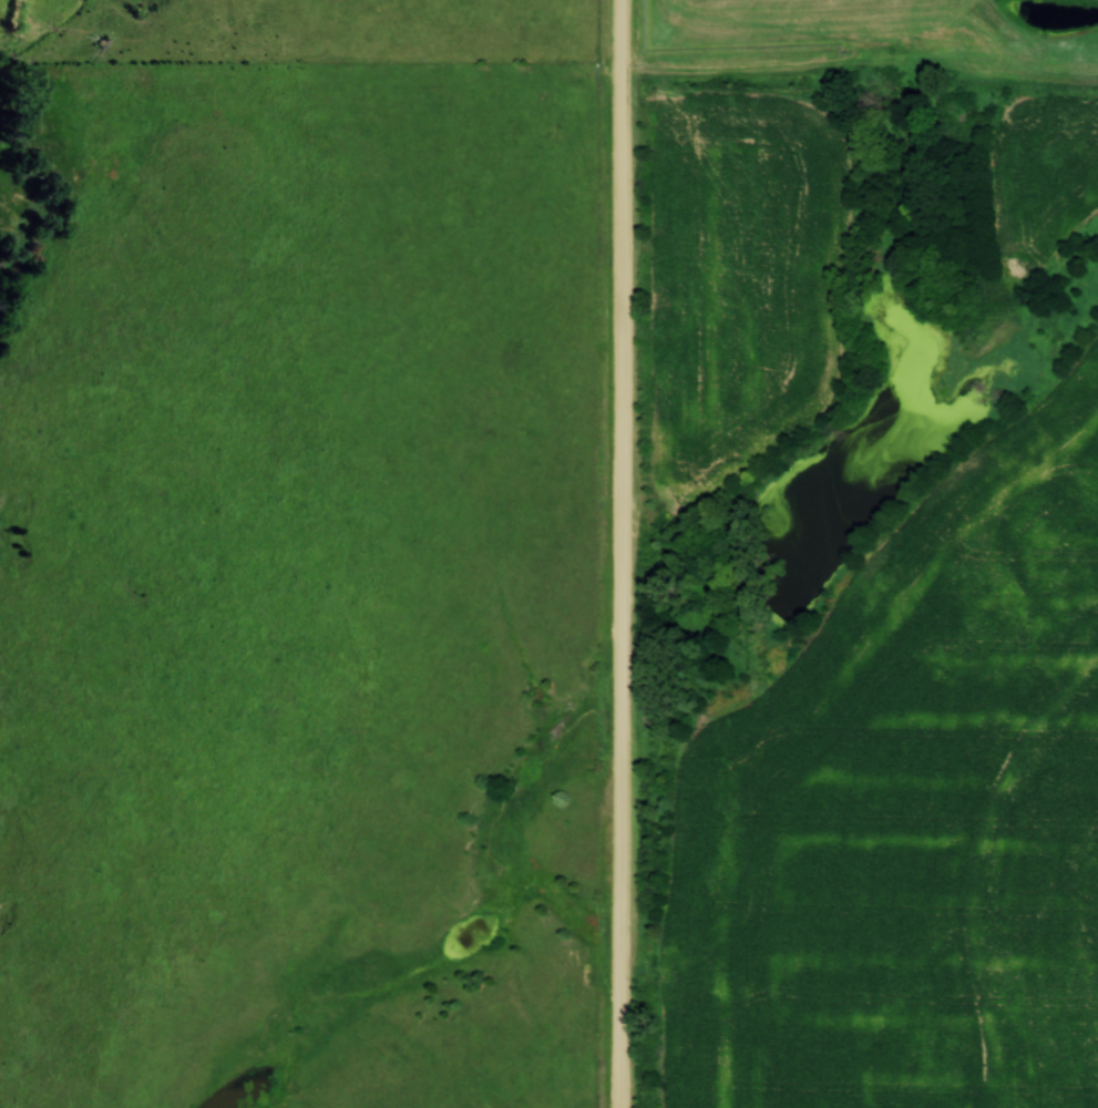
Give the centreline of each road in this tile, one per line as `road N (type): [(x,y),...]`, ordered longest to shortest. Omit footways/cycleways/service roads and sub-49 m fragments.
road 1 (residential): [(616,1107),(618,0)]

